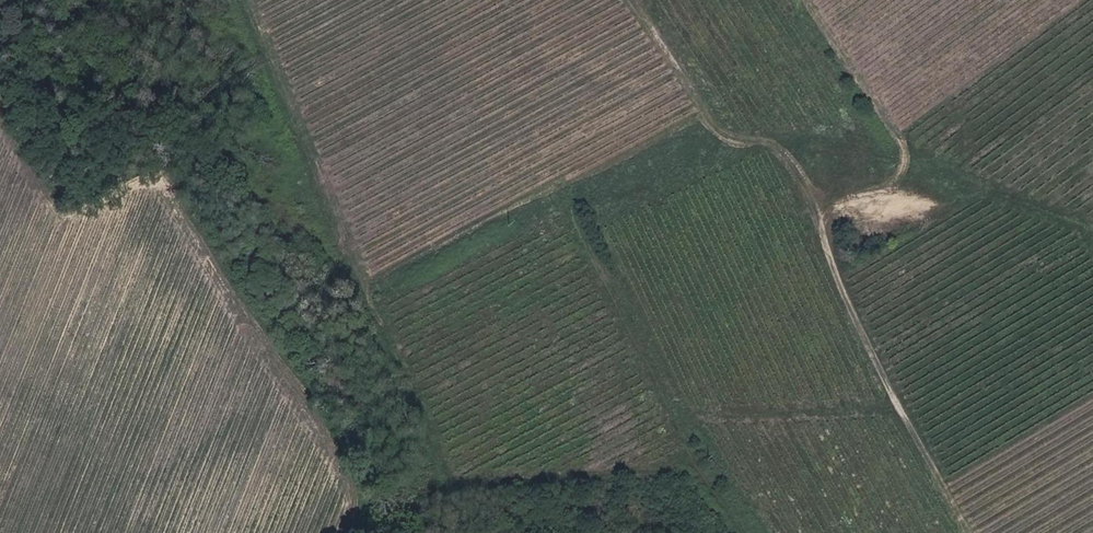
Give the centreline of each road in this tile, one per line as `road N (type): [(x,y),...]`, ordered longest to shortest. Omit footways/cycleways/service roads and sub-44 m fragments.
road 1 (track): [(398,532),(392,510),(456,476),(245,0)]

